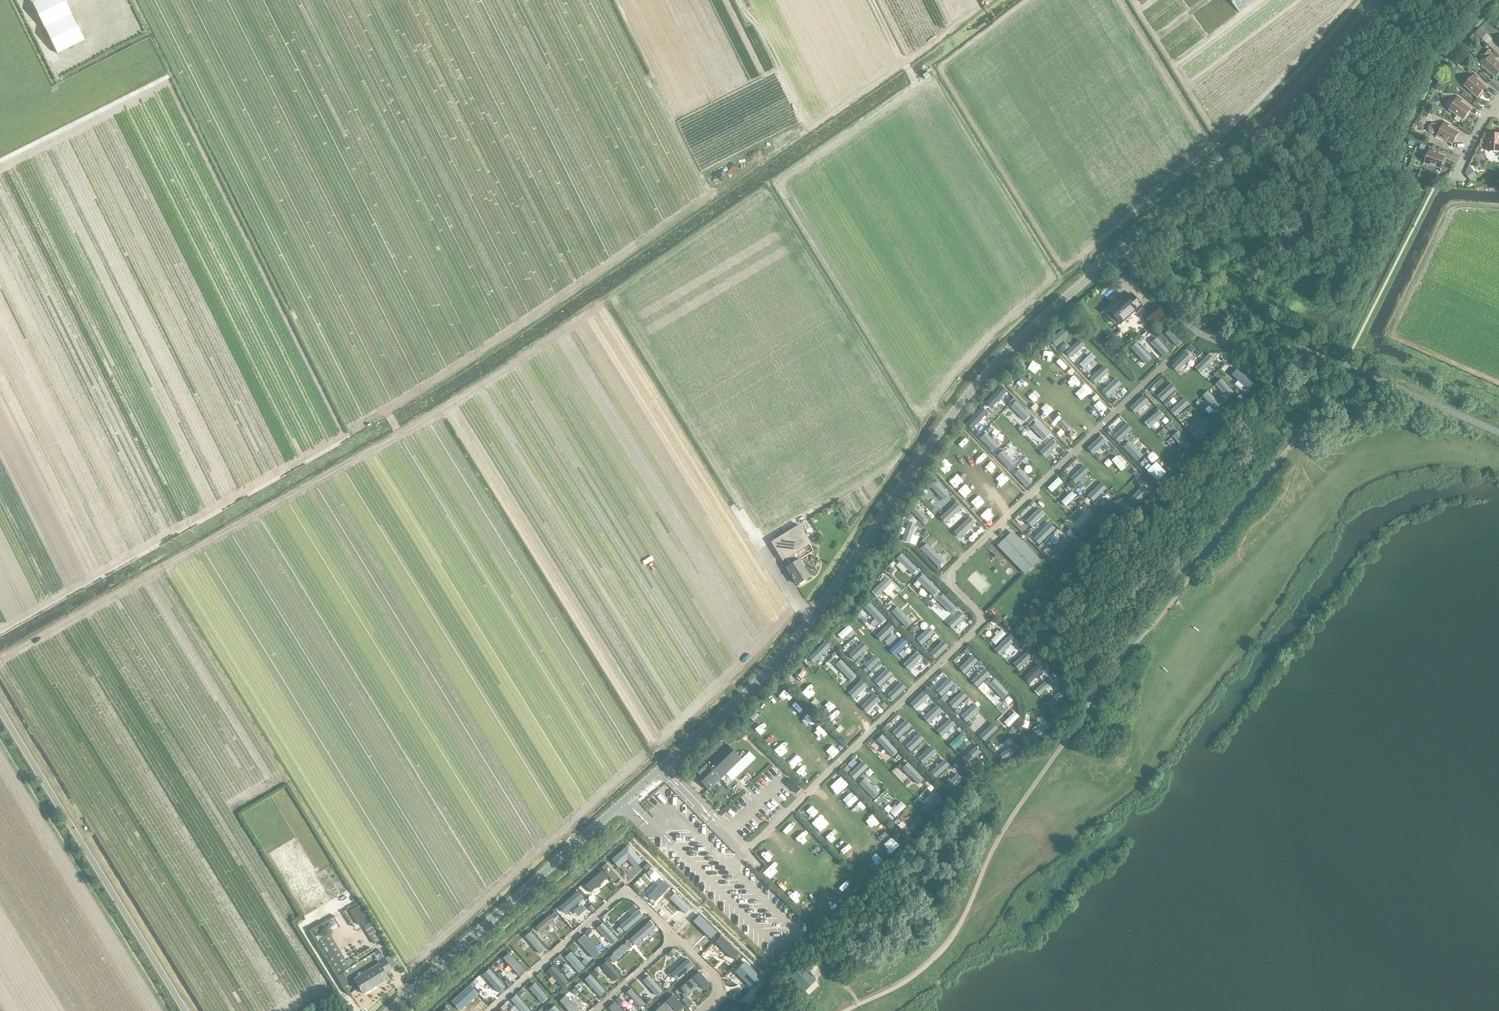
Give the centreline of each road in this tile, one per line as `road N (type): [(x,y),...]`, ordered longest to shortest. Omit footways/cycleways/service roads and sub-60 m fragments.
road 1 (tertiary): [(389,1010),(742,696),(811,618),(981,379),(1246,141),(1377,0)]
road 2 (unclassified): [(186,1010),(0,708)]

